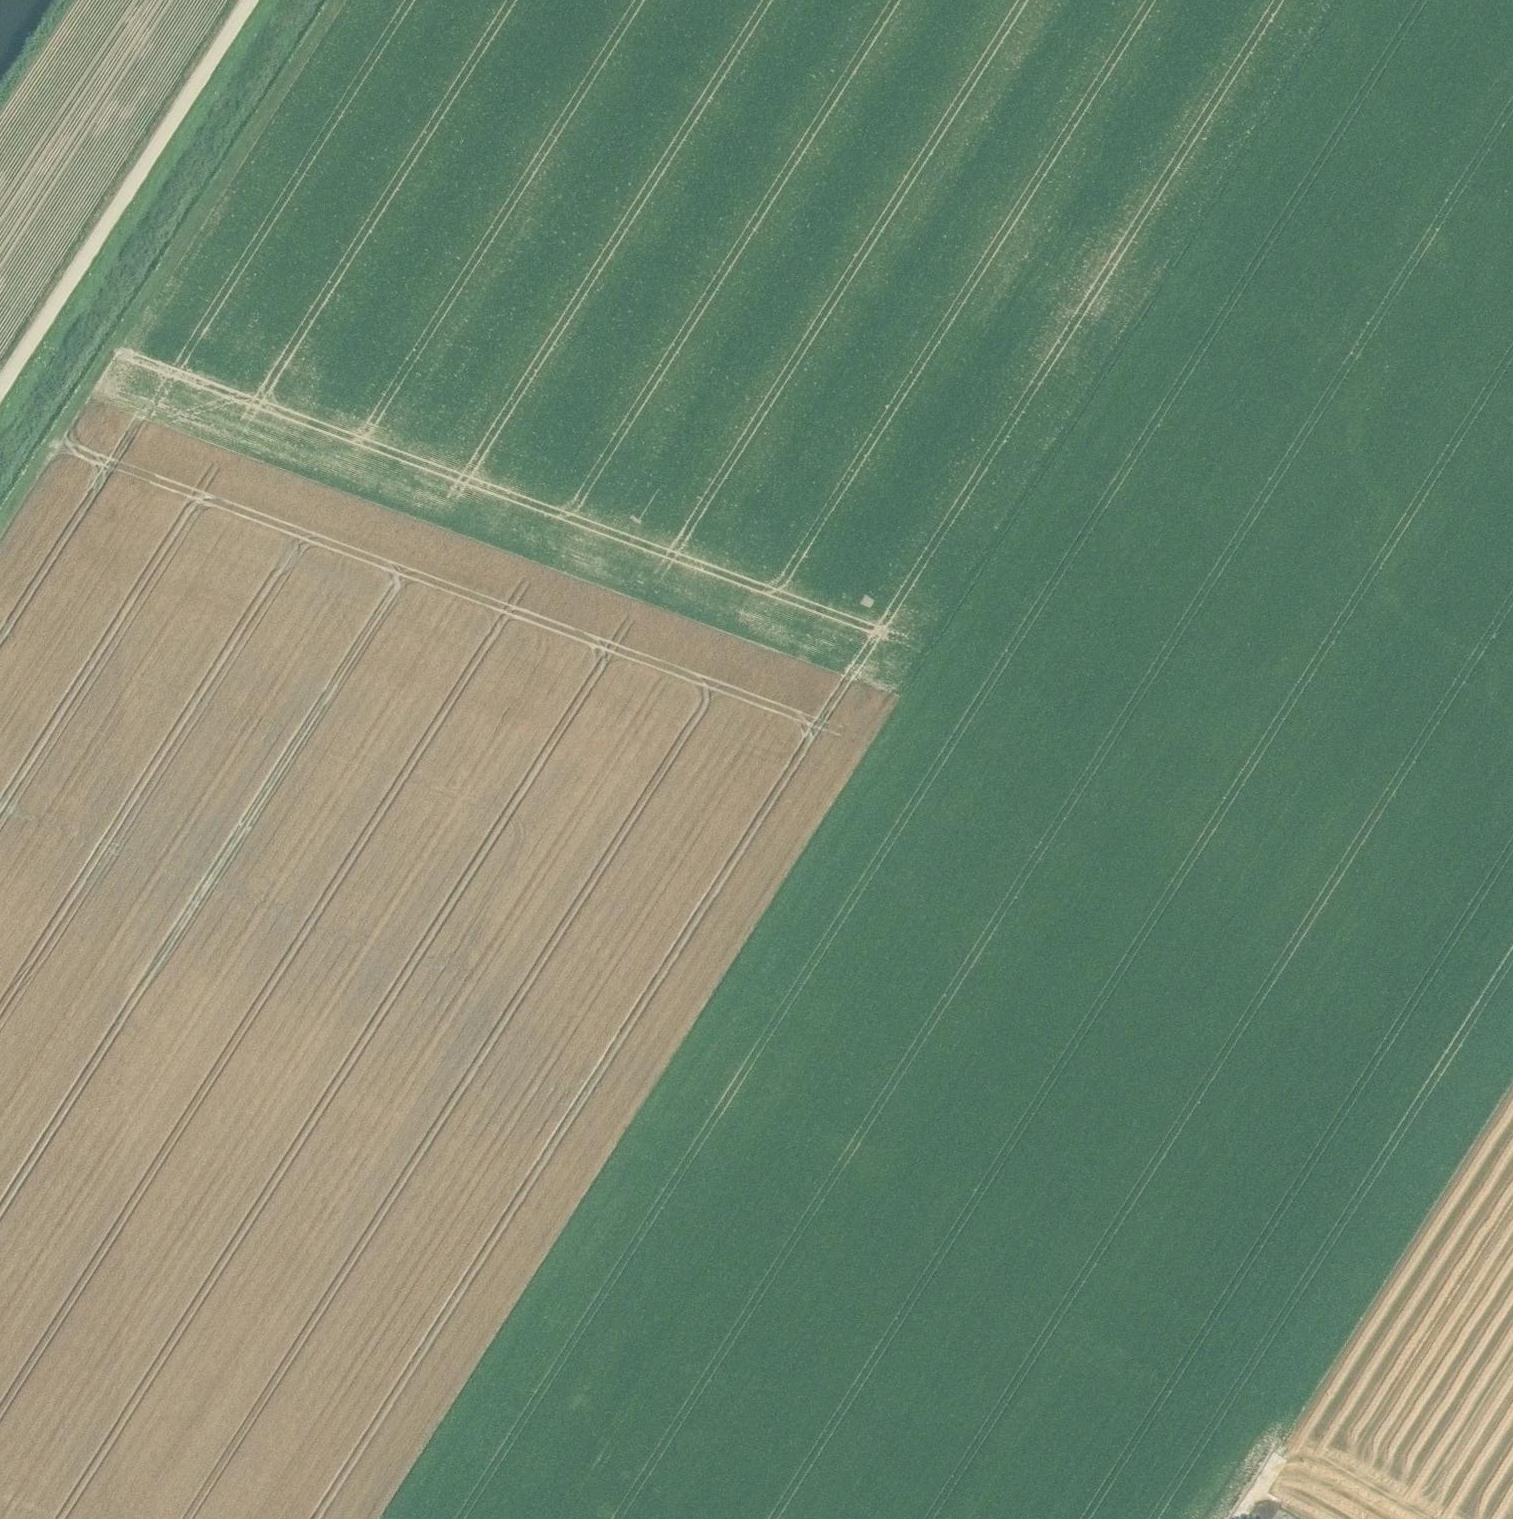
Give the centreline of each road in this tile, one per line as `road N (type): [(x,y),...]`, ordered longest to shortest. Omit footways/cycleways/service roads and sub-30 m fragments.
road 1 (unclassified): [(0,391),(249,0)]

